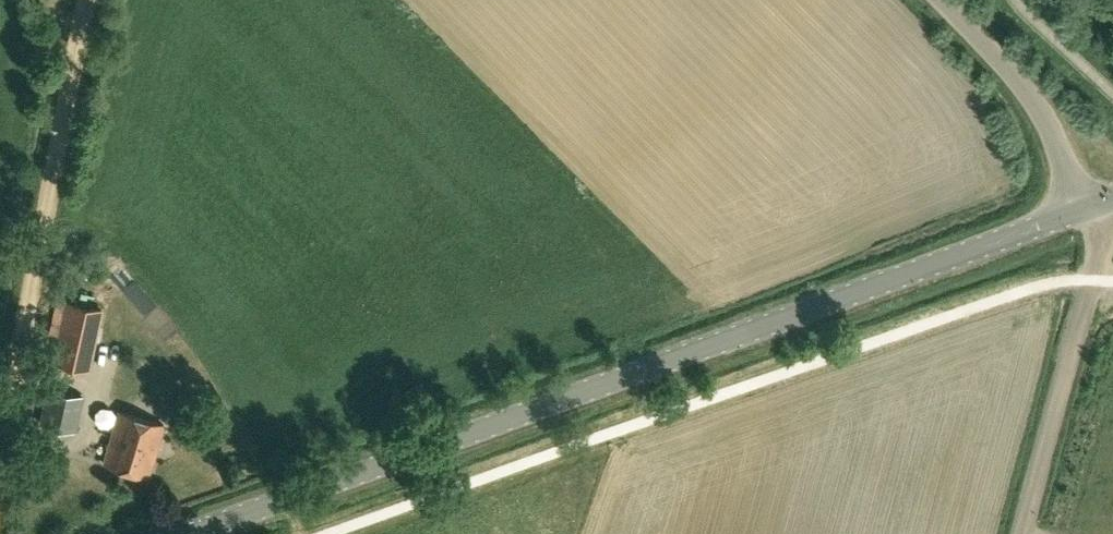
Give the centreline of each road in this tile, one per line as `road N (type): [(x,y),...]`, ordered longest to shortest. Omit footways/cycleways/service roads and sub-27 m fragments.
road 1 (tertiary): [(187,533),(1093,207)]
road 2 (track): [(0,476),(86,0)]
road 3 (track): [(1092,279),(1023,533)]
road 4 (unclassified): [(1093,207),(1036,104),(946,0)]

